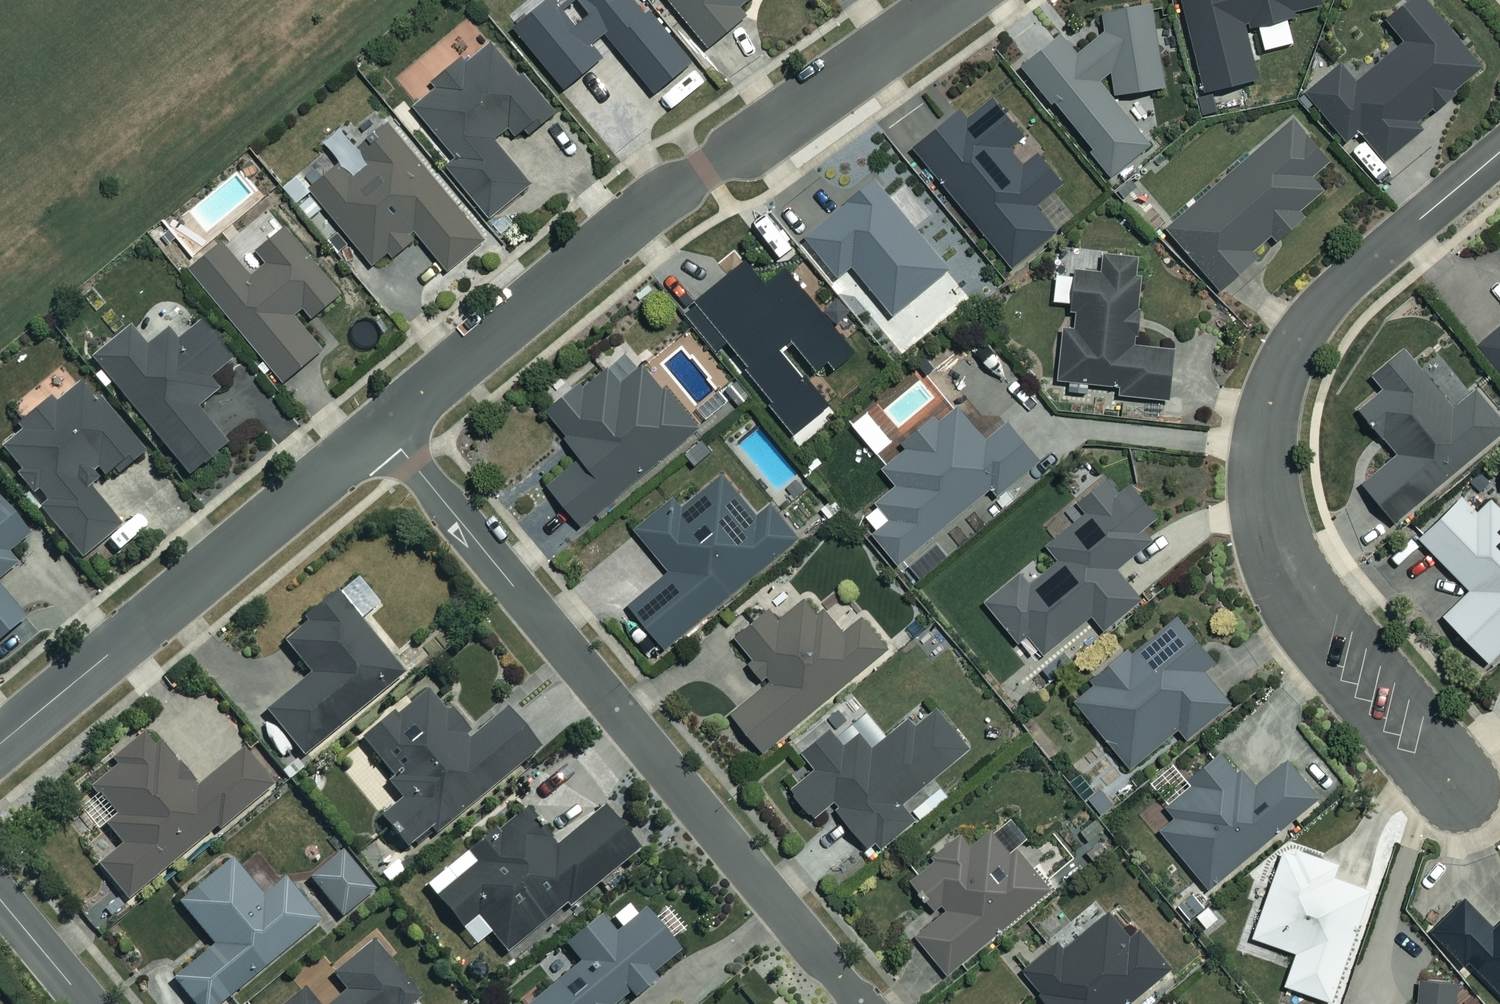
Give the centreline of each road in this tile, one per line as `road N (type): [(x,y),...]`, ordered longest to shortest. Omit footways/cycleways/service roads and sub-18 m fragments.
road 1 (residential): [(862,1003),(383,427)]
road 2 (residential): [(383,427),(653,202),(731,159),(955,0)]
road 3 (residential): [(1287,573),(1352,613),(1458,744),(1462,778),(1439,787),(1401,769),(1312,663),(1290,605)]
road 4 (residential): [(1499,151),(1329,296),(1283,360),(1261,466),(1269,528),(1287,573)]
road 5 (residential): [(0,744),(383,427)]
road 6 (residential): [(85,1003),(0,900)]

